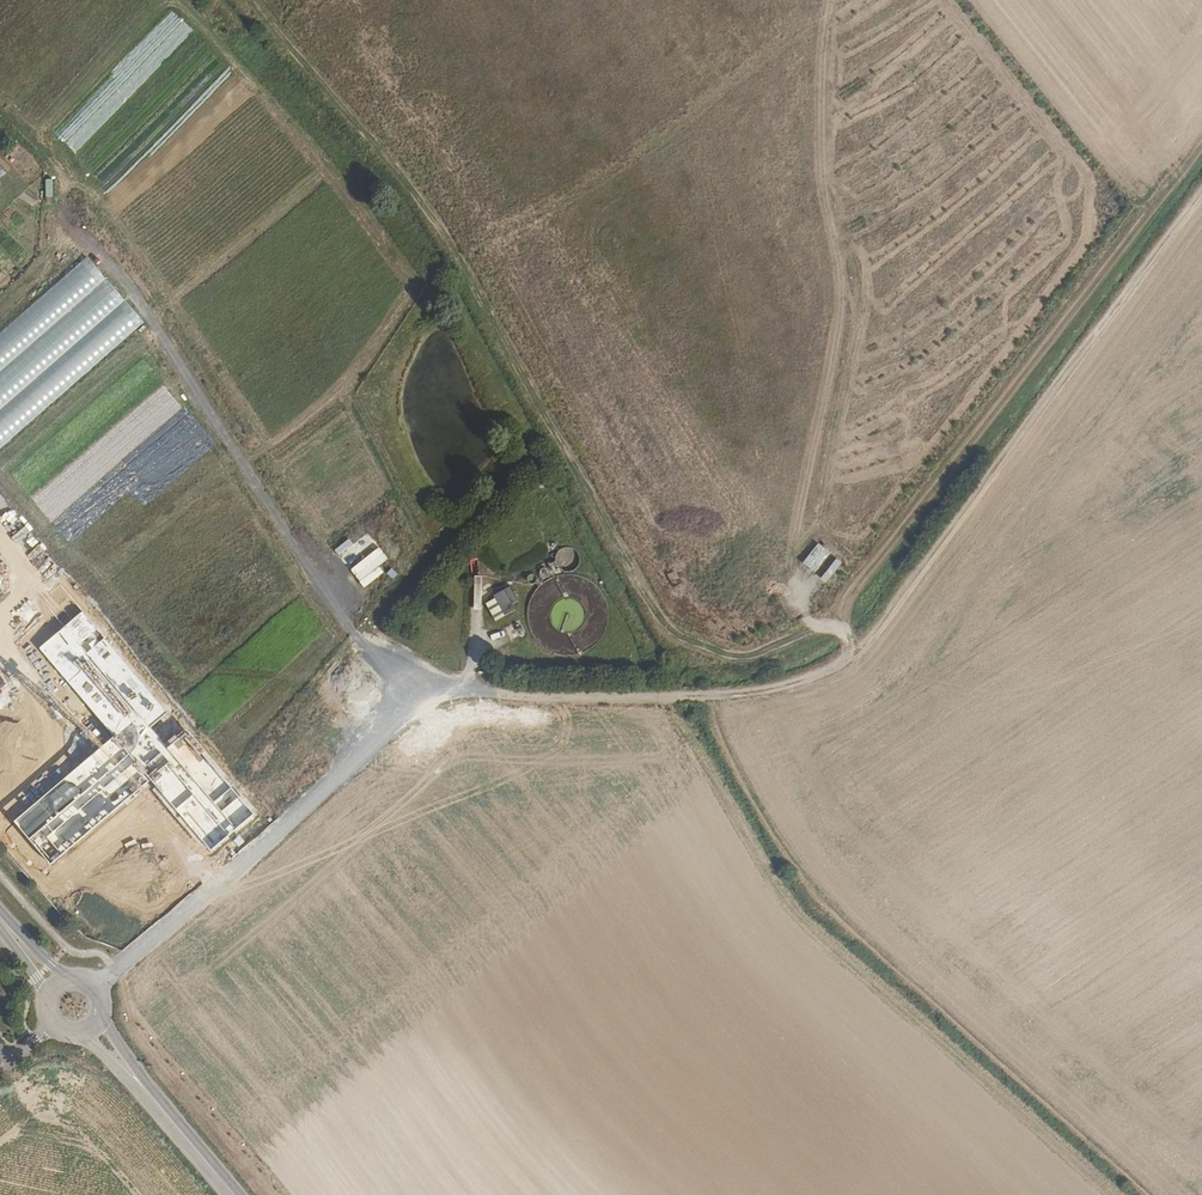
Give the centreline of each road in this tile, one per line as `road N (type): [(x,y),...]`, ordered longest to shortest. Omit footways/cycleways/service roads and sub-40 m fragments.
road 1 (track): [(93,986),(354,764),(402,707),(426,692),(662,699),(800,684),(882,632),(977,493)]
road 2 (track): [(246,0),(396,166),(682,662),(729,670),(837,624),(859,651)]
road 3 (track): [(402,707),(149,315),(74,224),(61,172),(0,108)]
road 4 (track): [(718,697),(724,735),(806,877),(1149,1194)]
road 5 (track): [(1201,133),(1051,352),(837,624)]
road 6 (track): [(1201,190),(977,493)]
road 7 (track): [(958,521),(1201,734)]
road 8 (tertiary): [(233,1194),(92,1027)]
road 9 (track): [(469,689),(481,598),(546,560)]

